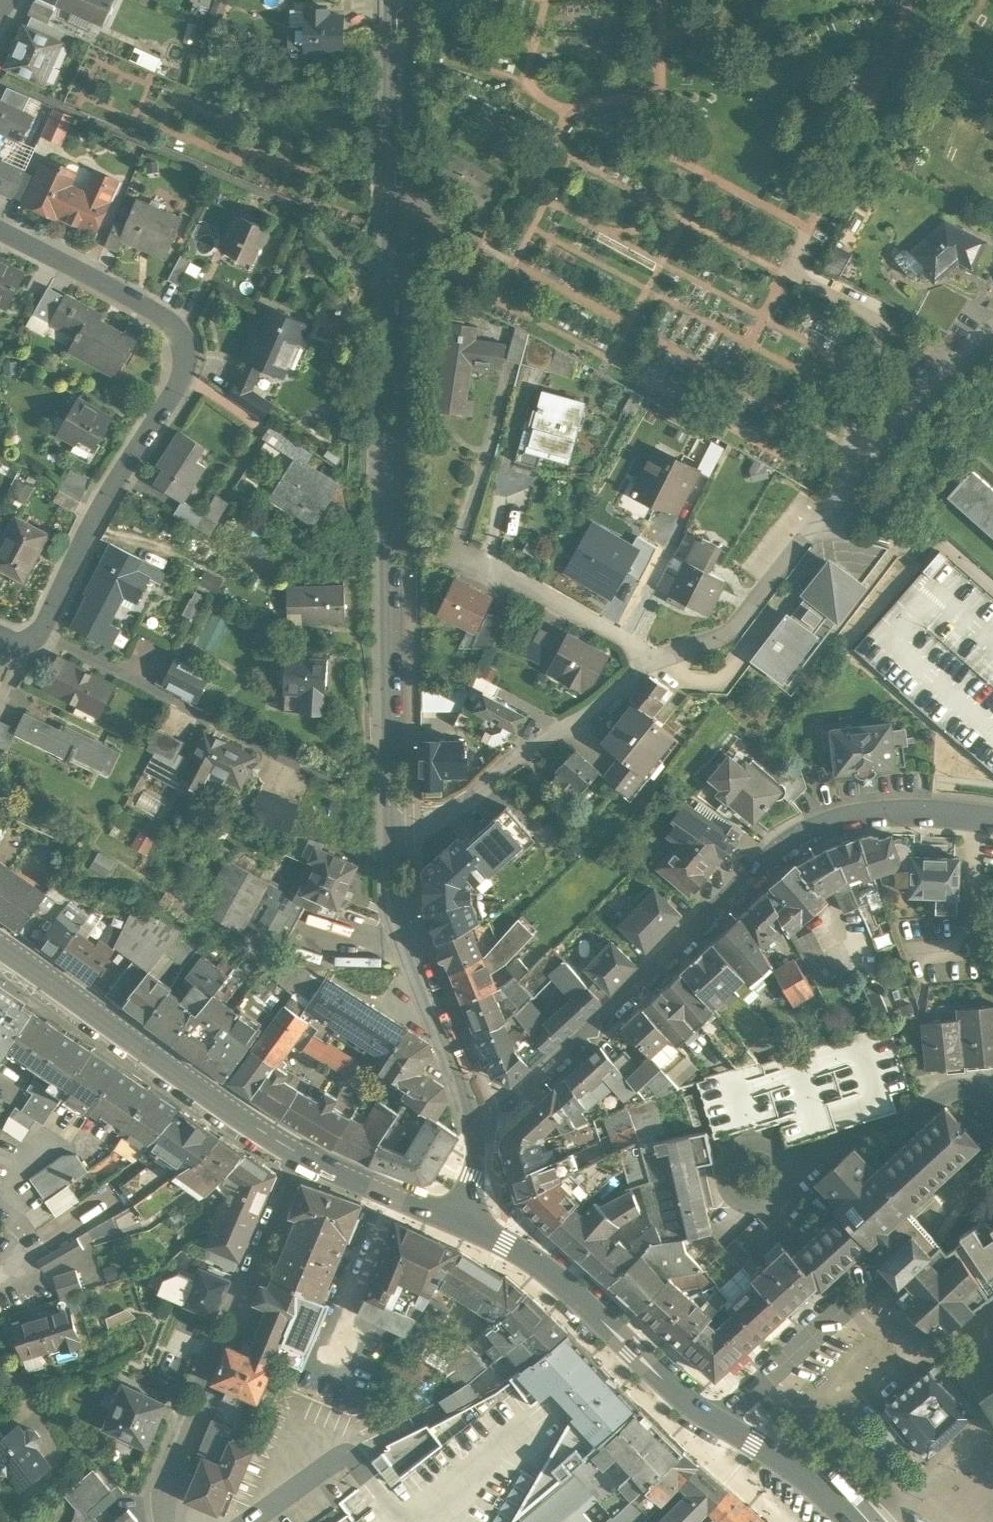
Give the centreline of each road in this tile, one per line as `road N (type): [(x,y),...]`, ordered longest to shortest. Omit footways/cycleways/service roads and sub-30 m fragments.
road 1 (tertiary): [(383,840),(390,0)]
road 2 (residential): [(474,1117),(504,1108),(548,1076),(782,850),(820,826),(873,813),(992,818)]
road 3 (residential): [(0,644),(16,649),(38,632),(99,509),(181,379),(189,350),(169,321),(0,233)]
road 4 (residential): [(645,666),(726,634),(848,478),(992,337)]
road 5 (tertiary): [(299,1155),(0,947)]
road 6 (residential): [(165,1521),(173,1451),(280,1206)]
road 7 (tertiary): [(722,1424),(696,1410),(545,1274),(504,1245),(454,1226)]
road 8 (residential): [(645,666),(518,758),(474,804),(383,840)]
road 9 (tertiary): [(474,1117),(404,932),(383,840)]
road 10 (residential): [(456,552),(631,638),(645,666)]
road 11 (residential): [(722,1424),(853,1299)]
road 12 (tertiary): [(454,1226),(299,1155)]
road 13 (tertiary): [(845,1521),(801,1477),(722,1424)]

